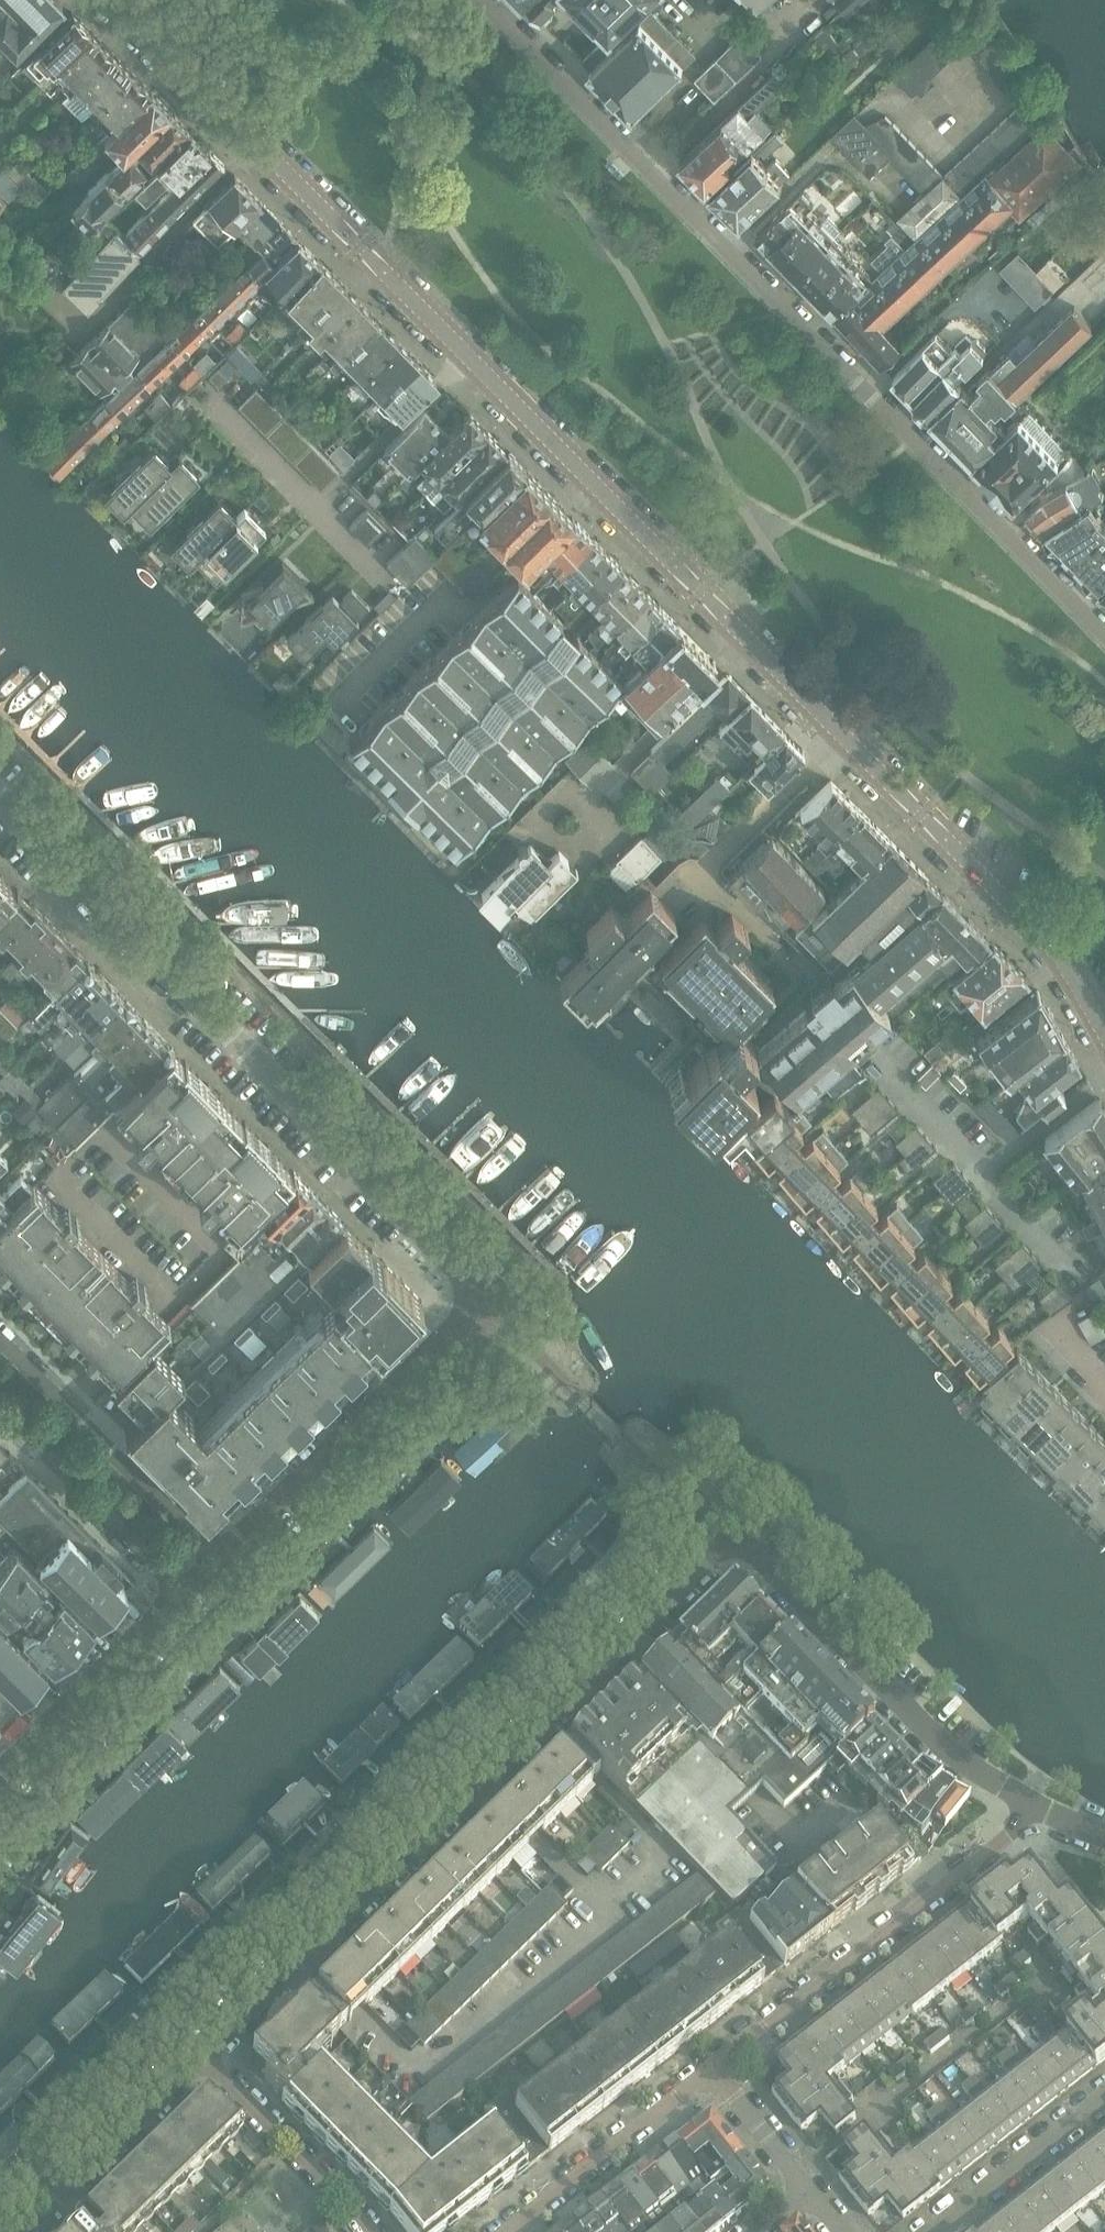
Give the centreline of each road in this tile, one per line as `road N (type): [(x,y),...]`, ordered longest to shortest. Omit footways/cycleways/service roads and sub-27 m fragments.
road 1 (residential): [(205,2057),(739,1541),(957,1758),(1029,1803)]
road 2 (residential): [(1104,637),(469,0)]
road 3 (unclassified): [(489,1303),(0,802)]
road 4 (residential): [(840,735),(466,356)]
road 5 (residential): [(466,356),(112,0)]
road 6 (residential): [(713,2065),(1006,1836),(1029,1803)]
road 7 (residential): [(1104,1035),(1028,922),(840,735)]
road 8 (residential): [(489,1303),(222,1565)]
road 9 (residential): [(222,1565),(0,1339)]
road 10 (residential): [(503,2231),(713,2065)]
road 11 (residential): [(0,1409),(187,1599)]
road 12 (residential): [(187,1599),(0,1781)]
road 13 (residential): [(18,2231),(205,2057)]
road 14 (residential): [(205,2057),(368,2231)]
road 15 (residential): [(709,904),(703,870),(840,735)]
road 16 (residential): [(466,356),(316,509)]
road 17 (residential): [(937,2231),(1104,2098)]
road 18 (residential): [(986,1177),(872,1056)]
road 19 (residential): [(1104,1073),(986,1177)]
road 20 (residential): [(204,407),(316,509)]
road 21 (residential): [(805,2184),(713,2065)]
road 22 (residential): [(1075,1275),(986,1177)]

